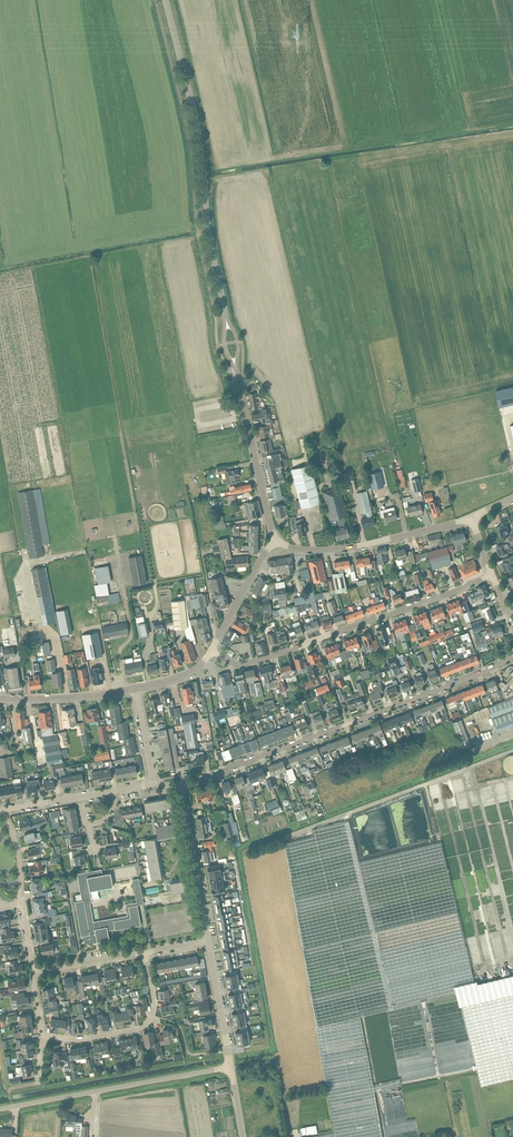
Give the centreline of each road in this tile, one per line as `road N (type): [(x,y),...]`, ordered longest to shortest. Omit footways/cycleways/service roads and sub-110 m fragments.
road 1 (residential): [(179,785),(512,657)]
road 2 (tertiary): [(225,314),(199,140),(165,0)]
road 3 (residential): [(211,651),(238,665),(492,575)]
road 4 (unclassified): [(0,1109),(231,1066)]
road 5 (secondary): [(276,542),(345,548),(472,518)]
road 6 (tertiary): [(276,542),(235,367)]
road 7 (residential): [(44,1036),(78,1039),(145,1025),(154,1008),(145,952)]
road 8 (residential): [(208,941),(179,785)]
road 9 (secondary): [(0,699),(137,689)]
road 10 (residential): [(231,1066),(208,941)]
road 11 (secondary): [(211,651),(276,542)]

